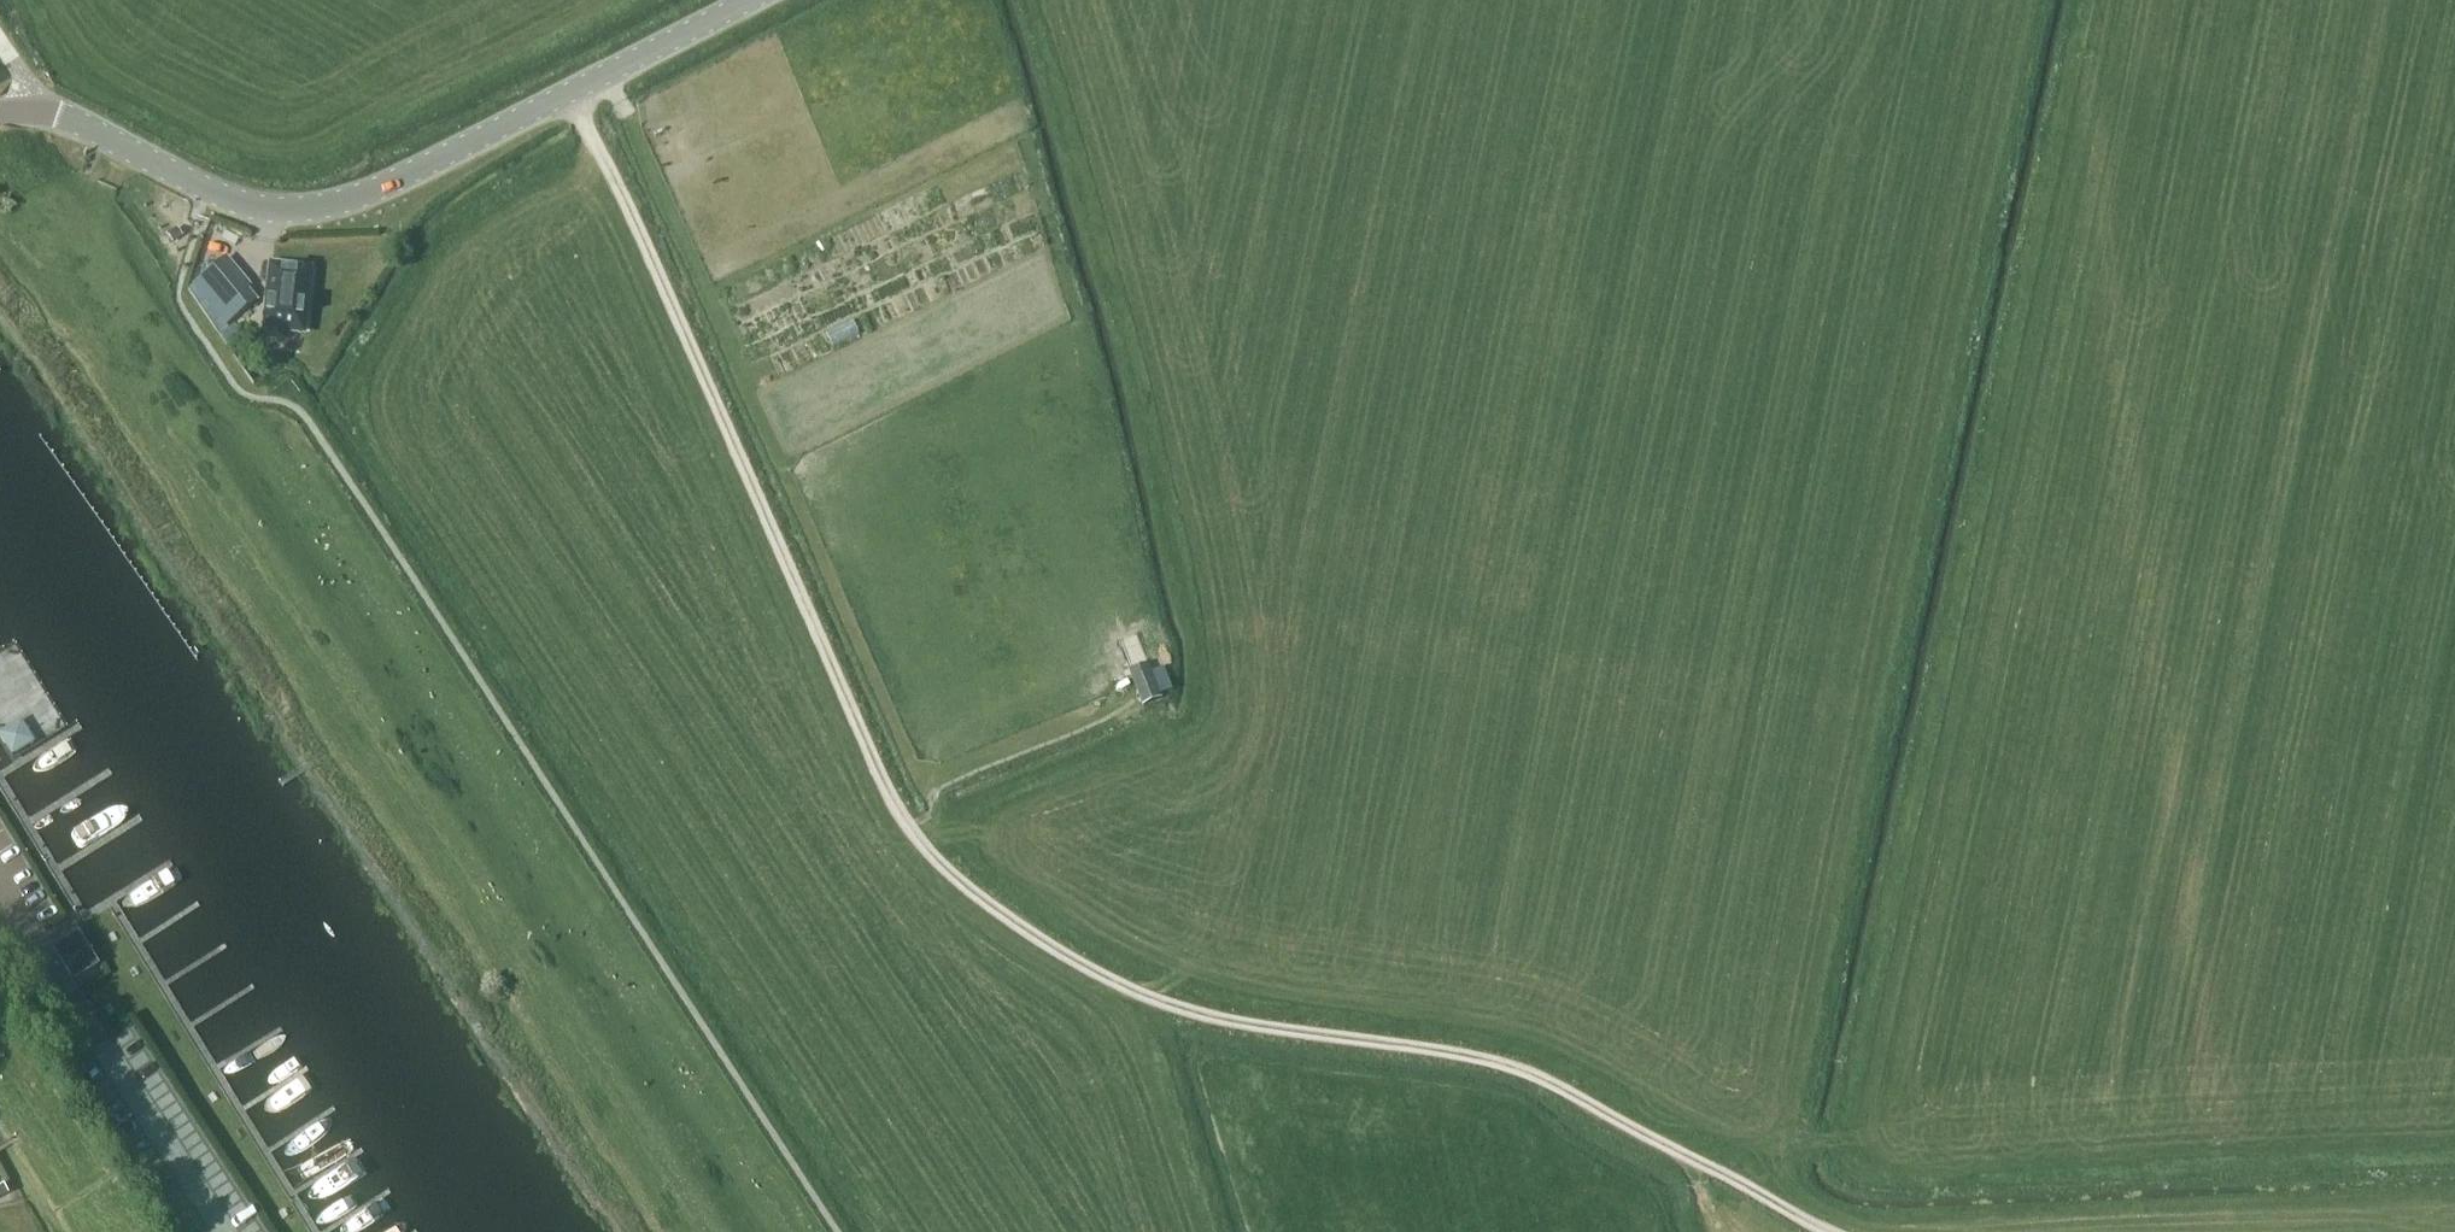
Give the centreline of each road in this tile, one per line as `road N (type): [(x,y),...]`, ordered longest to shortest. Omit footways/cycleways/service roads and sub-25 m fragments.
road 1 (tertiary): [(36,106),(266,208),(317,208),(369,194),(756,0)]

